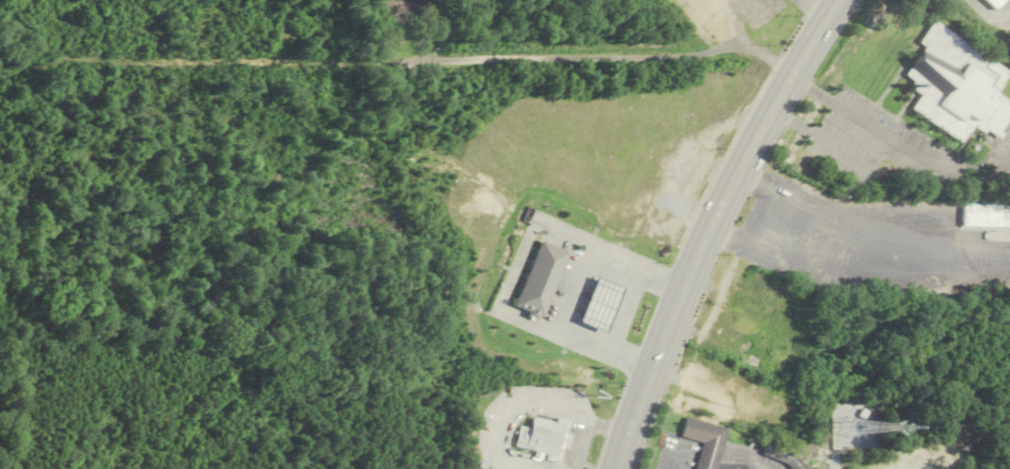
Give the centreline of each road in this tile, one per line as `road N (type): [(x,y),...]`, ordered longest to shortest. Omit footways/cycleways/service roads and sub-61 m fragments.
road 1 (residential): [(798,75),(744,44),(695,58),(278,68)]
road 2 (primary): [(844,0),(715,231),(622,468)]

